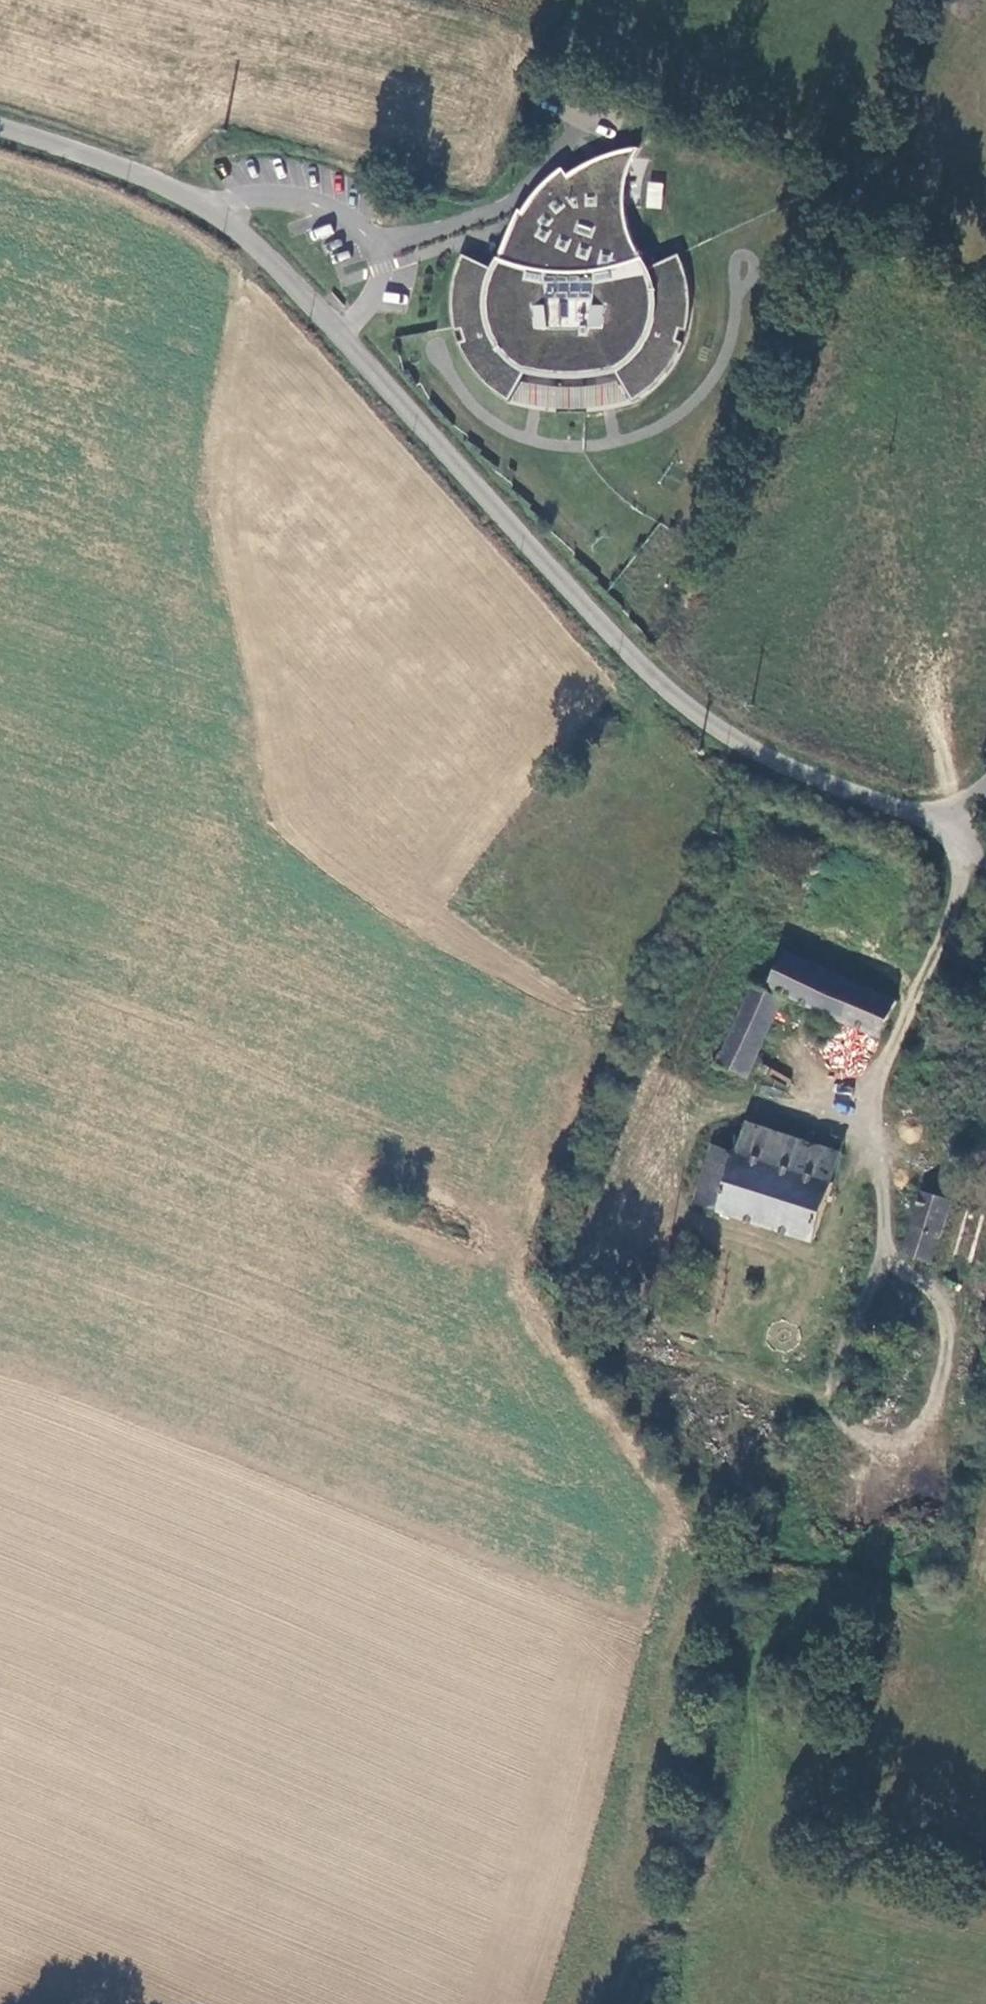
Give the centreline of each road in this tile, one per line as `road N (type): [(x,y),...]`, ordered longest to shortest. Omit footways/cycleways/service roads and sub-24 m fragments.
road 1 (unclassified): [(0,128),(144,171),(214,211),(277,266),(657,683),(712,726),(970,830),(985,795)]
road 2 (unclassified): [(0,1299),(332,1373),(424,1406),(457,1434),(463,1480),(341,2003)]

